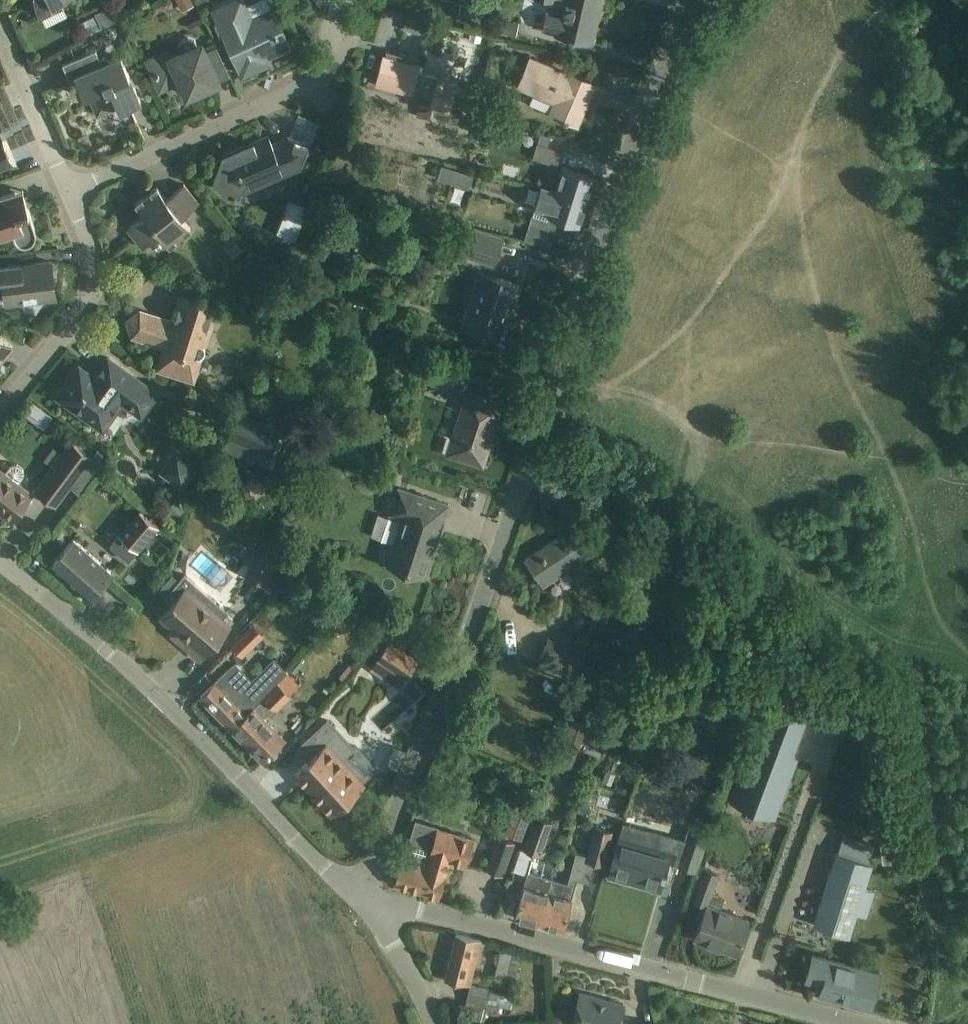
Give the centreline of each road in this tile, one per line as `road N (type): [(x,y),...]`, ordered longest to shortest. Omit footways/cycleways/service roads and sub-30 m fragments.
road 1 (unclassified): [(364,901),(666,47),(690,0)]
road 2 (unclassified): [(862,1023),(364,901)]
road 3 (unclassified): [(364,901),(82,631),(0,567)]
road 4 (residential): [(68,192),(316,85),(344,20)]
road 5 (residential): [(0,410),(78,317),(92,287),(91,253),(68,192)]
road 6 (residential): [(68,192),(0,34)]
road 7 (unclassified): [(433,1023),(364,901)]

